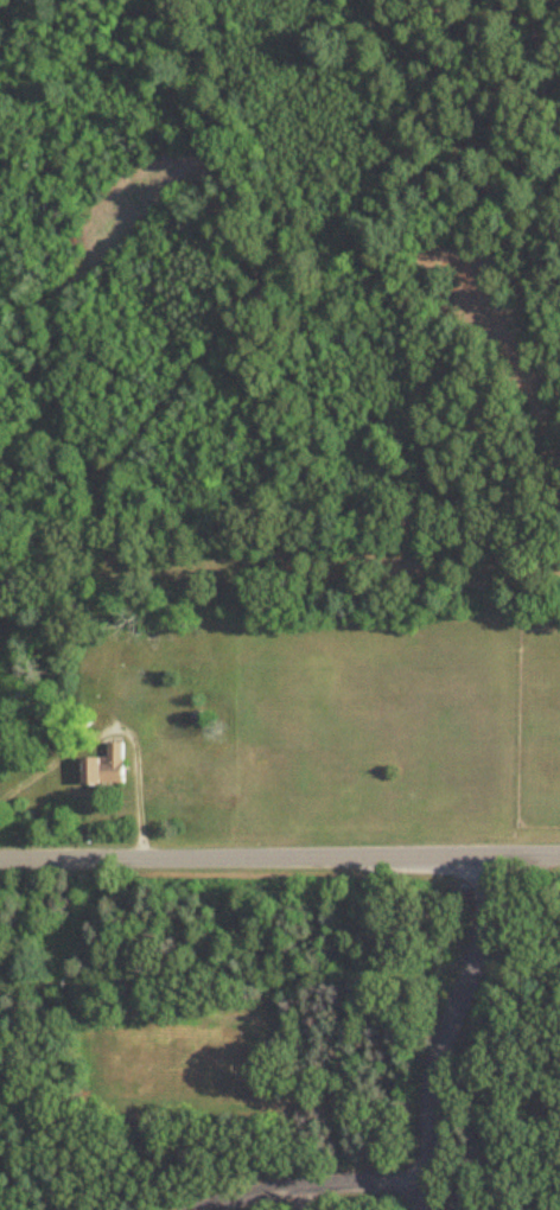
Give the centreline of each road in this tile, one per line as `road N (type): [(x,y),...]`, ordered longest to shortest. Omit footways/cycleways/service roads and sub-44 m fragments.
road 1 (residential): [(559,857),(0,860)]
road 2 (residential): [(434,1209),(431,1090),(438,1049),(481,944),(485,858)]
road 3 (residential): [(428,1183),(317,1186),(215,1209)]

